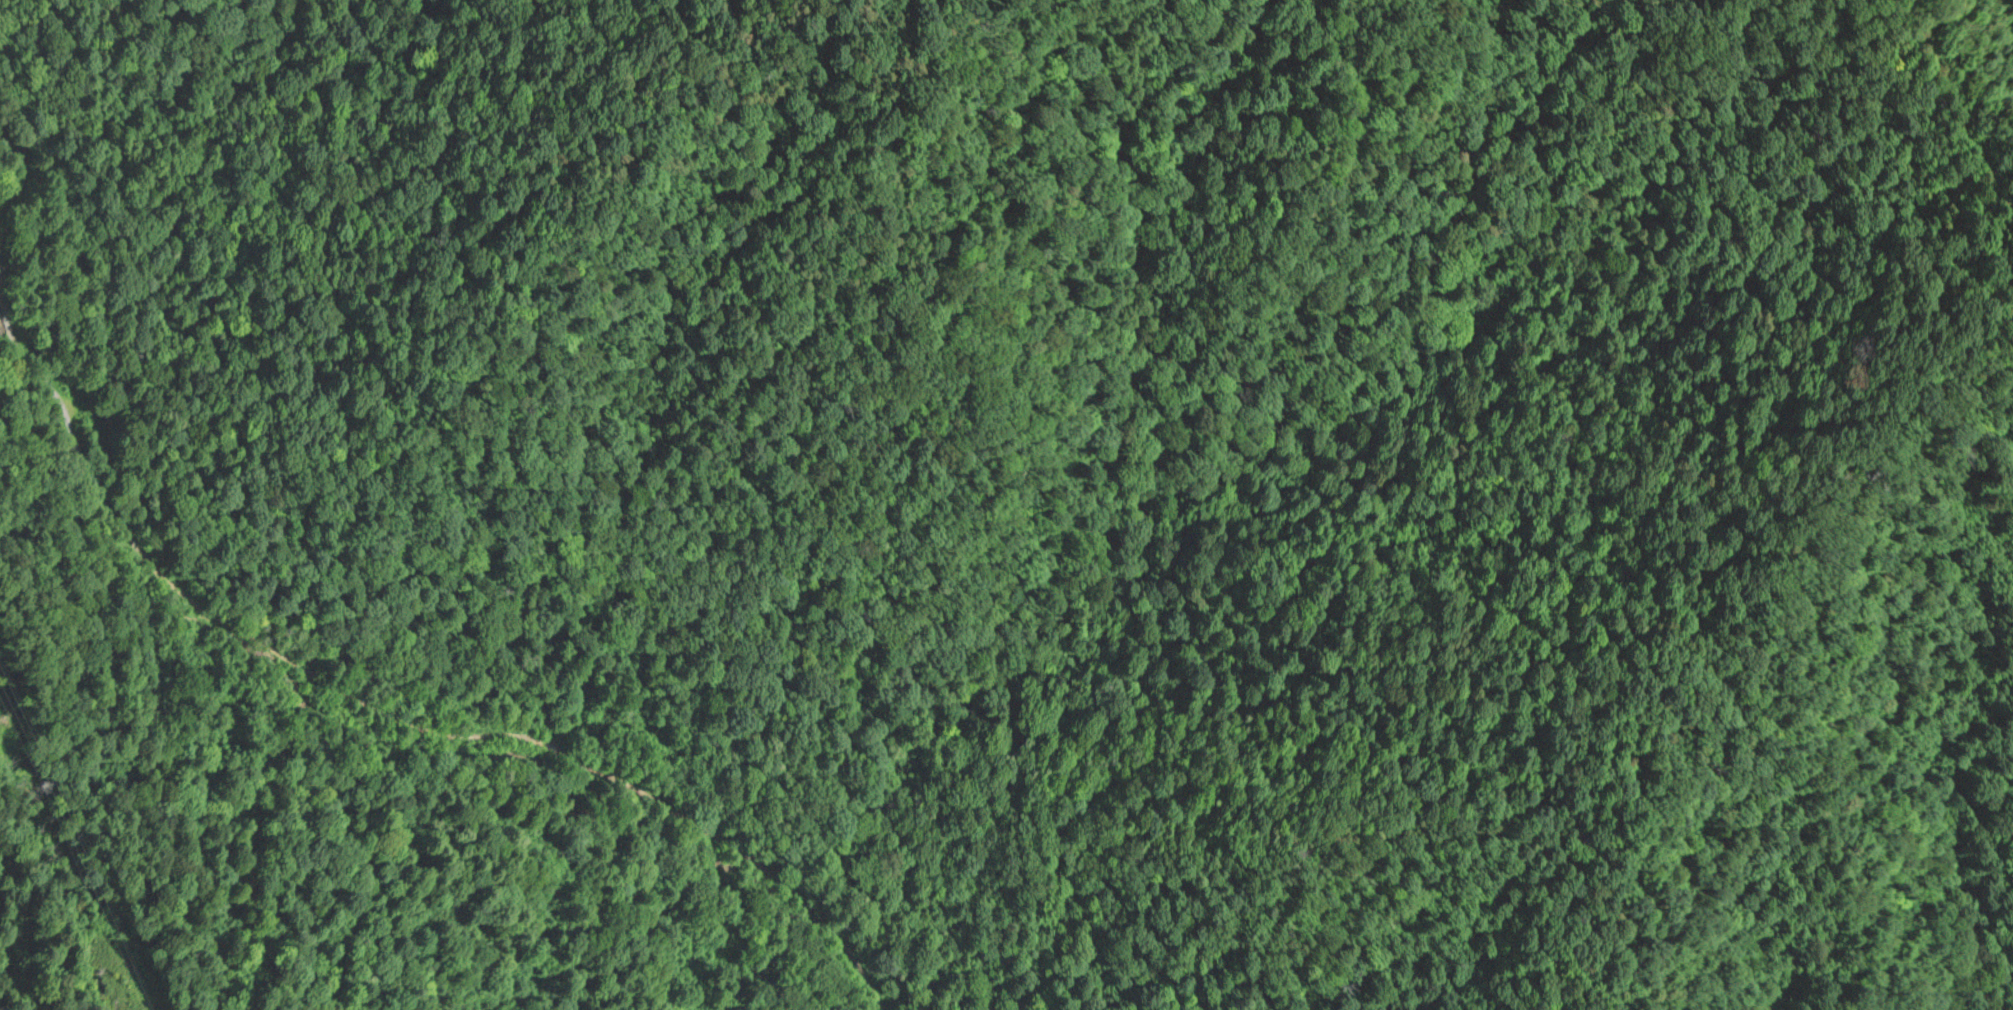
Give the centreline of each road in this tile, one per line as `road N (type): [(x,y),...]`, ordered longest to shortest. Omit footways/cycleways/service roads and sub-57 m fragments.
road 1 (residential): [(887,1009),(748,858),(579,751),(381,712),(274,651),(183,581),(125,516),(1,310),(15,257),(0,230)]

